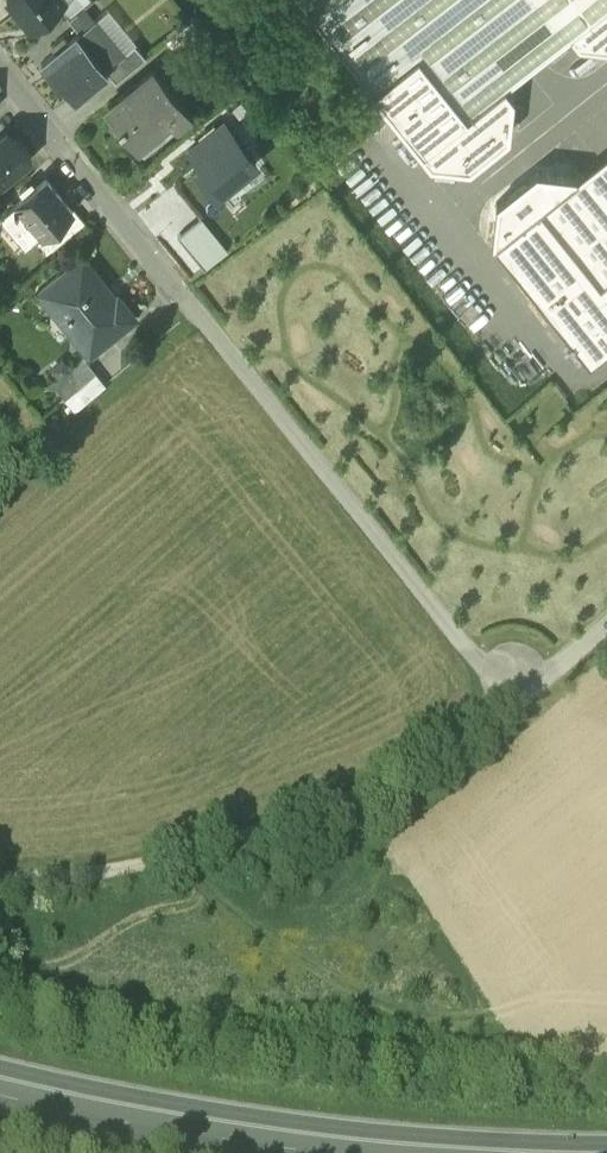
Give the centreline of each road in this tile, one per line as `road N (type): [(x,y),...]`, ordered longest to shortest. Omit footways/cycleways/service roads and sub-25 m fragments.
road 1 (residential): [(0,68),(487,677),(541,683),(606,627)]
road 2 (track): [(0,884),(119,874),(203,856),(292,822),(416,765),(508,701),(511,677)]
road 3 (primary): [(493,1152),(196,1124),(0,1079)]

